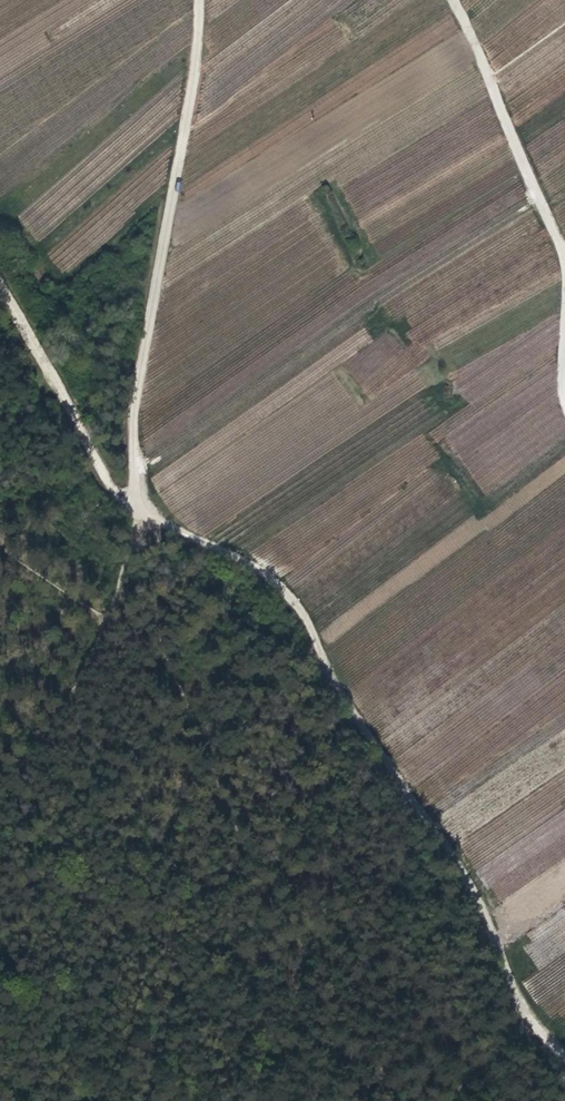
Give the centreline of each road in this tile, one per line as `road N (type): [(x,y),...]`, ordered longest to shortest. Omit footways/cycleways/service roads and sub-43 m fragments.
road 1 (track): [(564,1053),(276,574),(164,526)]
road 2 (track): [(202,0),(162,297),(138,401),(137,496),(164,526)]
road 3 (track): [(459,0),(564,248)]
road 4 (track): [(108,474),(0,281)]

